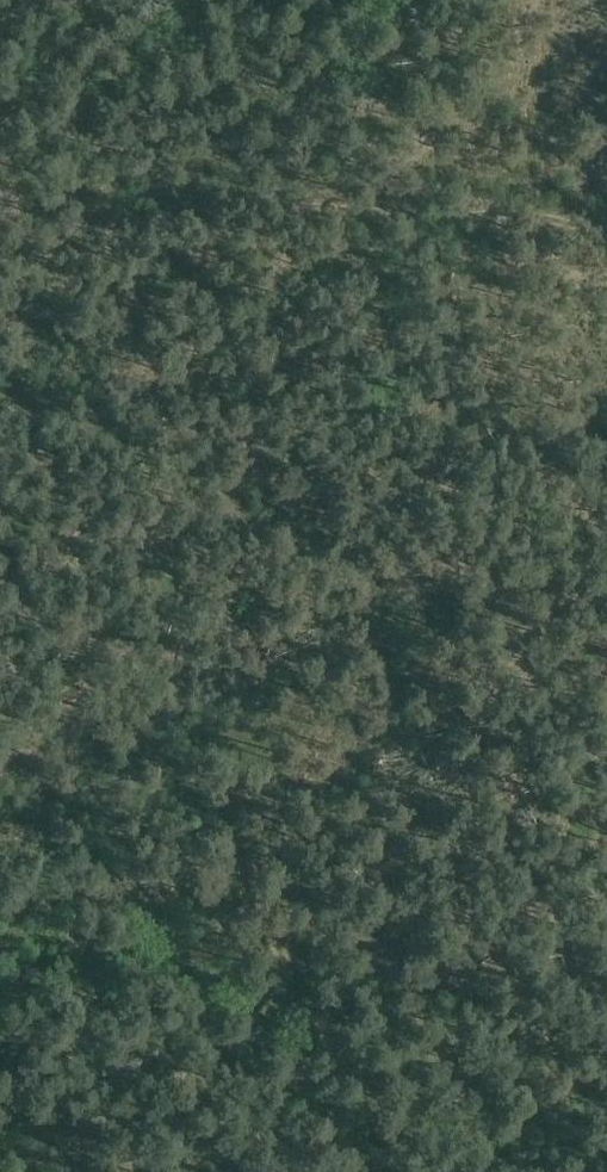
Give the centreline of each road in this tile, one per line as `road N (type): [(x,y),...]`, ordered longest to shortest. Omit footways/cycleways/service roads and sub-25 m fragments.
road 1 (track): [(606,234),(539,219),(152,190),(111,194),(0,305)]

